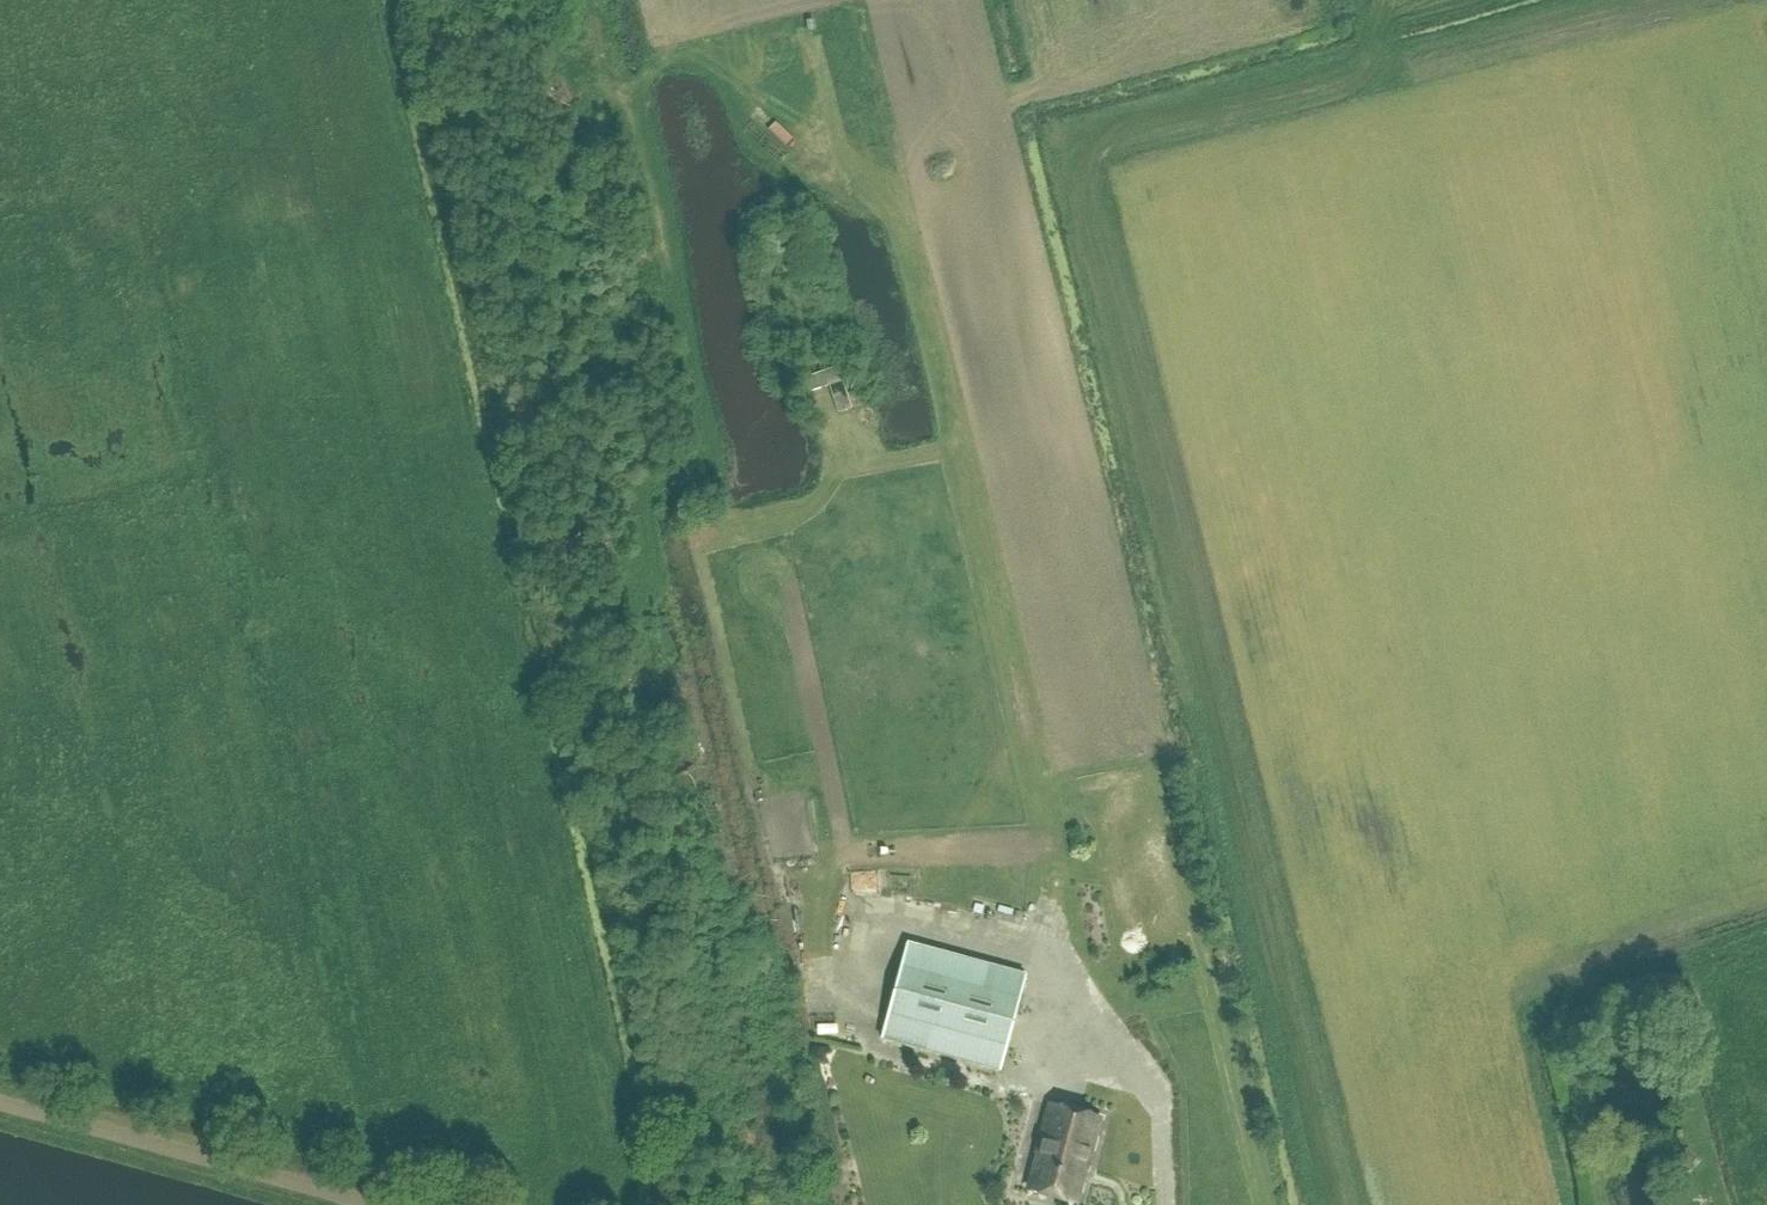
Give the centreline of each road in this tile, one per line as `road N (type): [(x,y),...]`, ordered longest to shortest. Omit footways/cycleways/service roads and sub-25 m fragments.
road 1 (unclassified): [(384,1204),(0,1100)]

